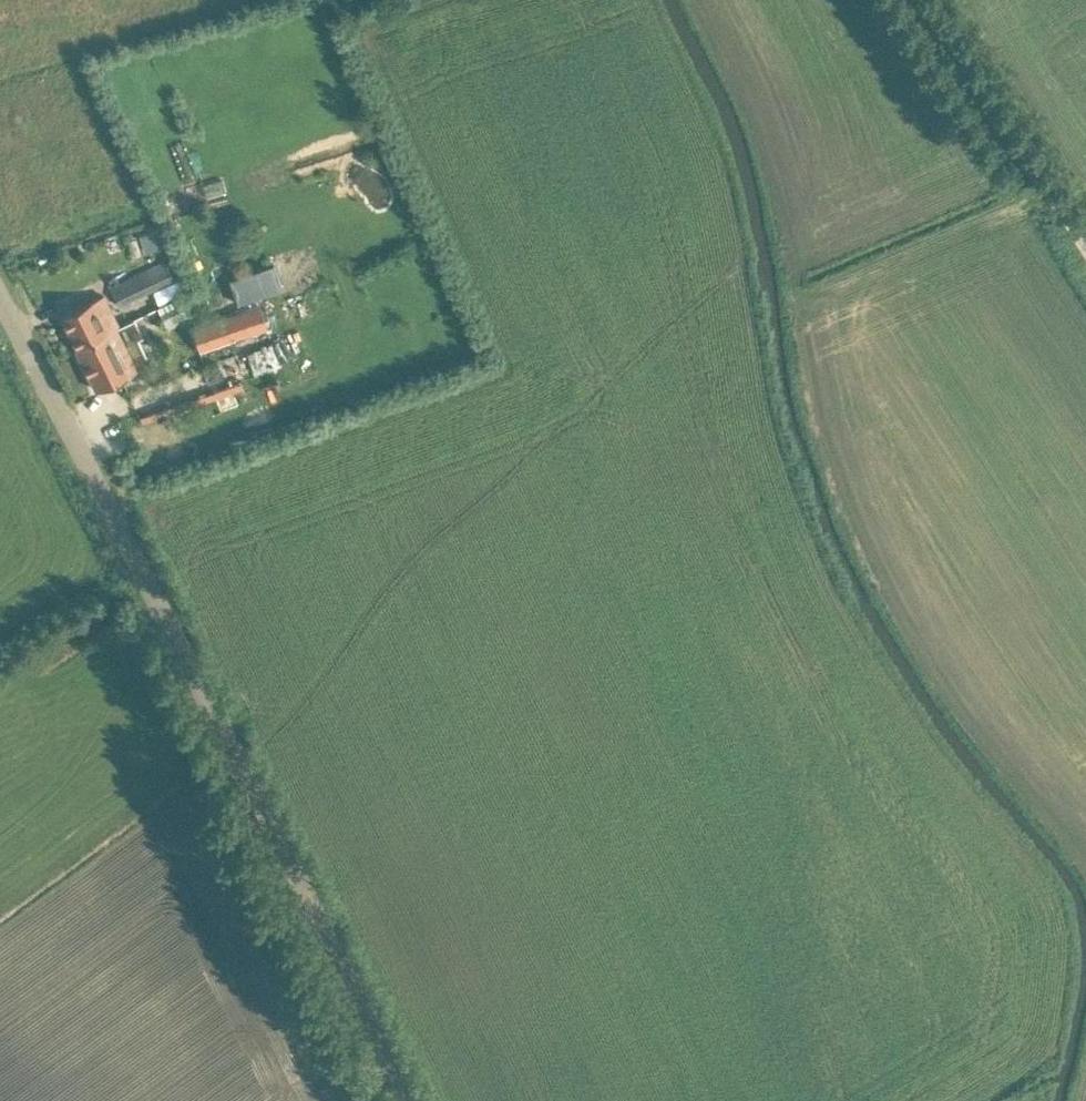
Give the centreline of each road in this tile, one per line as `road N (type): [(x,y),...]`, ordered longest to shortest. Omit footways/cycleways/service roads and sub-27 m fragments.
road 1 (tertiary): [(411,1100),(0,302)]
road 2 (unclassified): [(1085,251),(927,0)]

